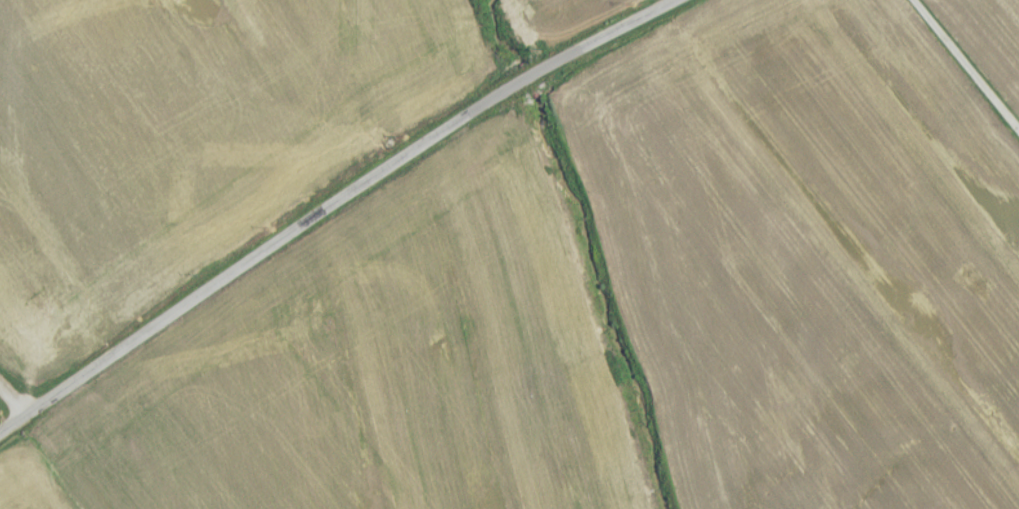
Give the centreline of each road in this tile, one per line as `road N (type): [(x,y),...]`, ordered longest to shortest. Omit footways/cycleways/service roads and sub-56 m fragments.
road 1 (residential): [(0,434),(503,95),(690,0)]
road 2 (residential): [(909,0),(1018,139)]

